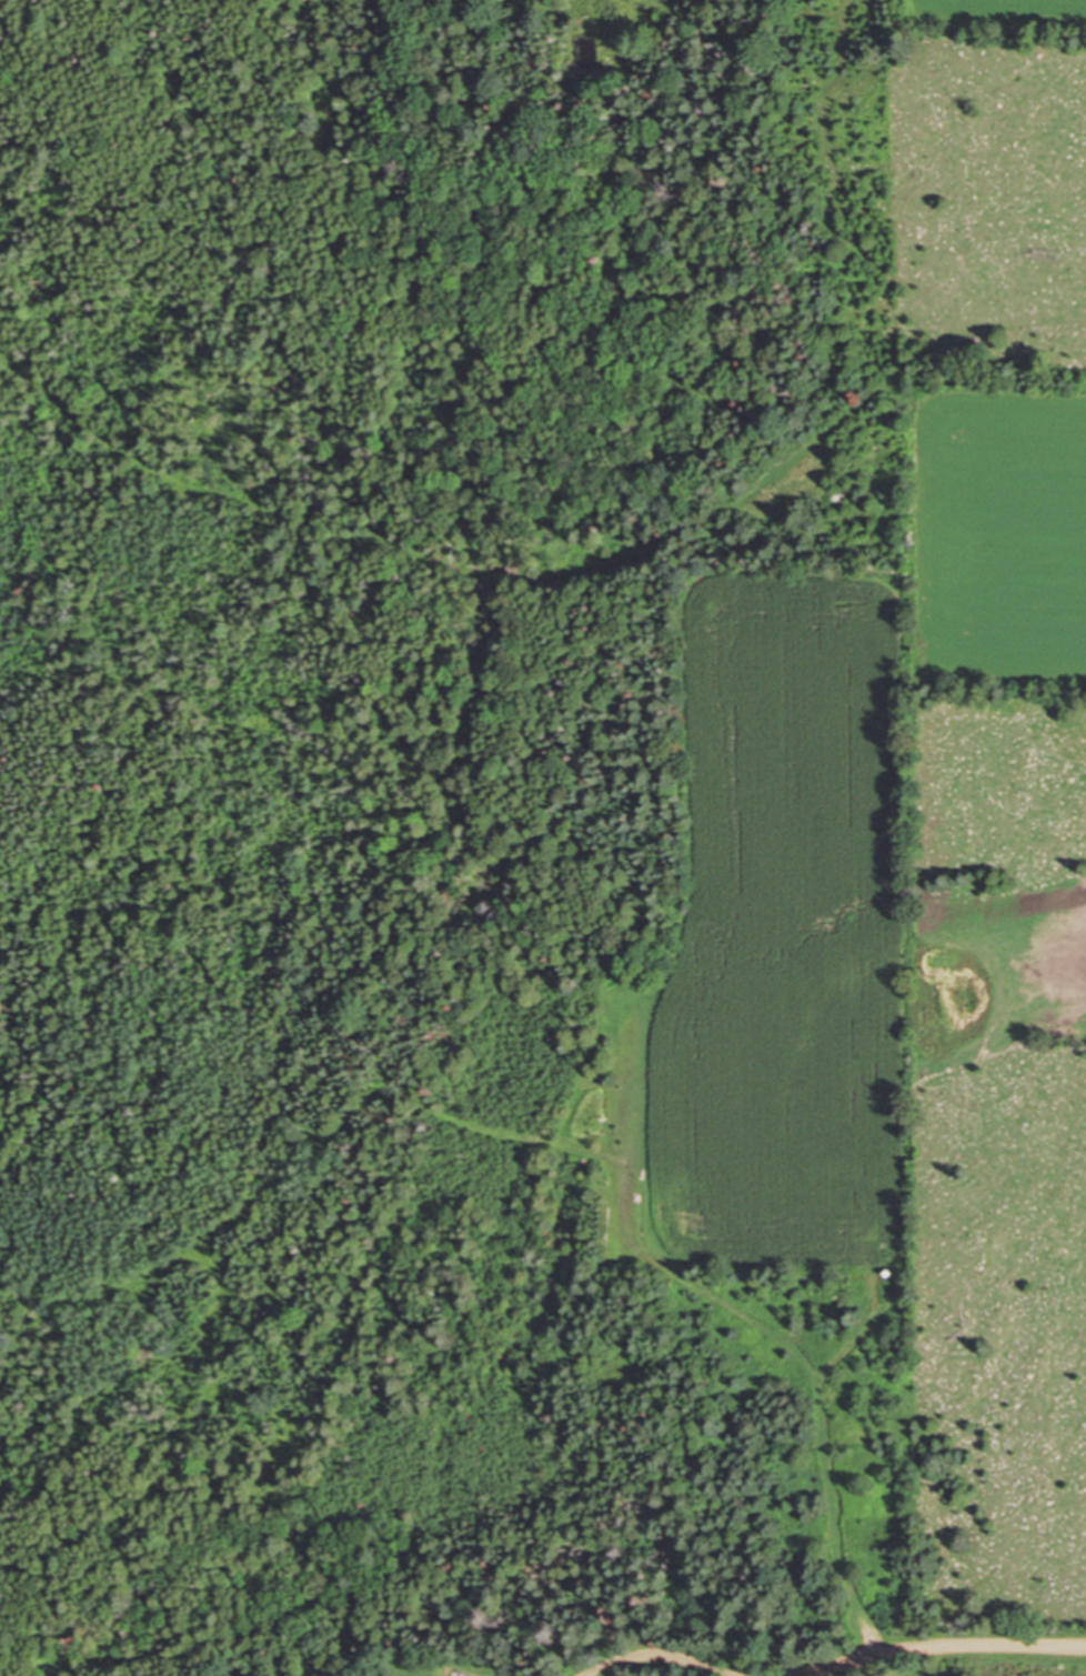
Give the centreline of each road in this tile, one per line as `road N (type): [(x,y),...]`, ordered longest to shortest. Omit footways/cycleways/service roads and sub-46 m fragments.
road 1 (residential): [(1085,1650),(922,1649),(827,1675)]

